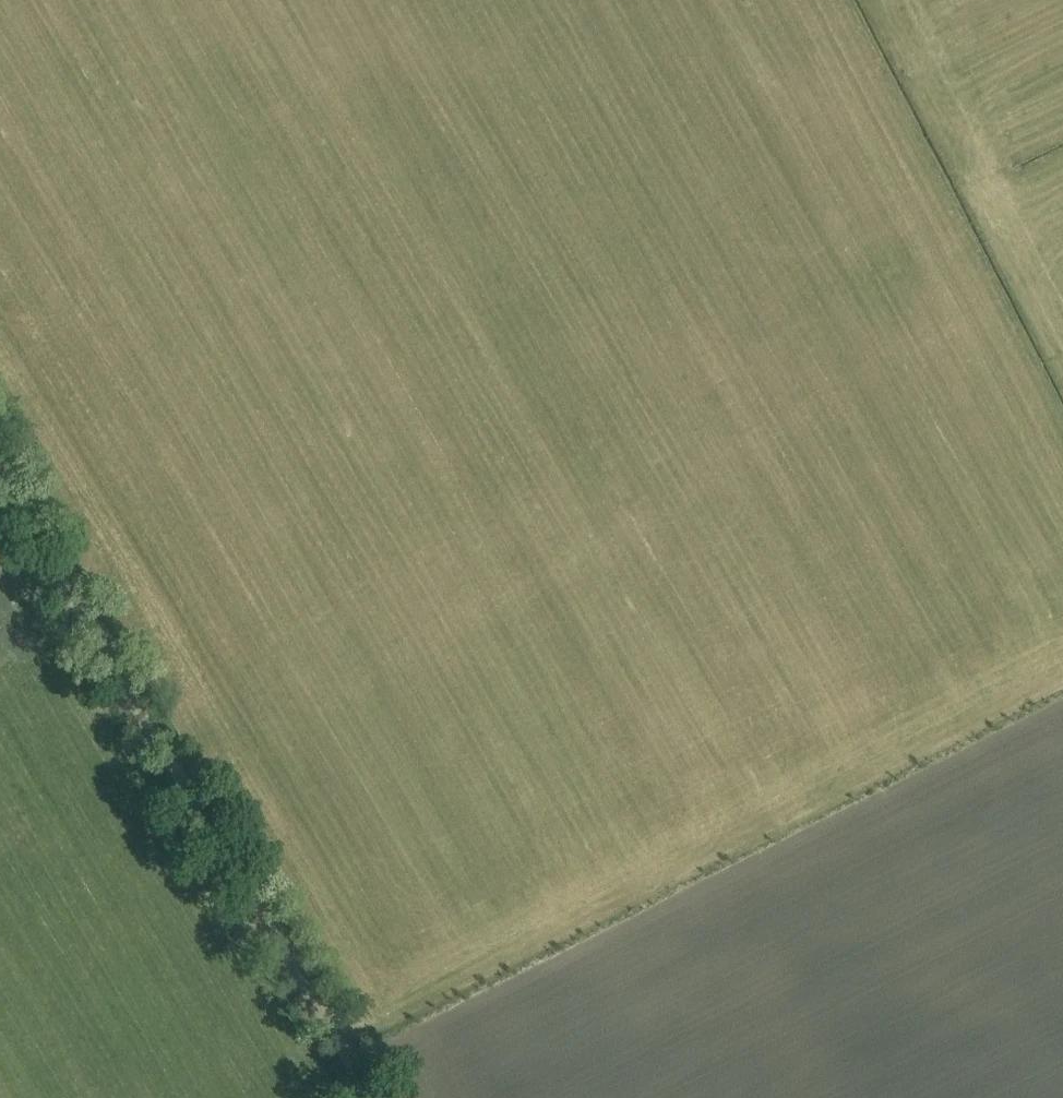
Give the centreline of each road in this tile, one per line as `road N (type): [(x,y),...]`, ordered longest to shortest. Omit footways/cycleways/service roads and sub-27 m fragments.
road 1 (track): [(374,1097),(0,477)]

